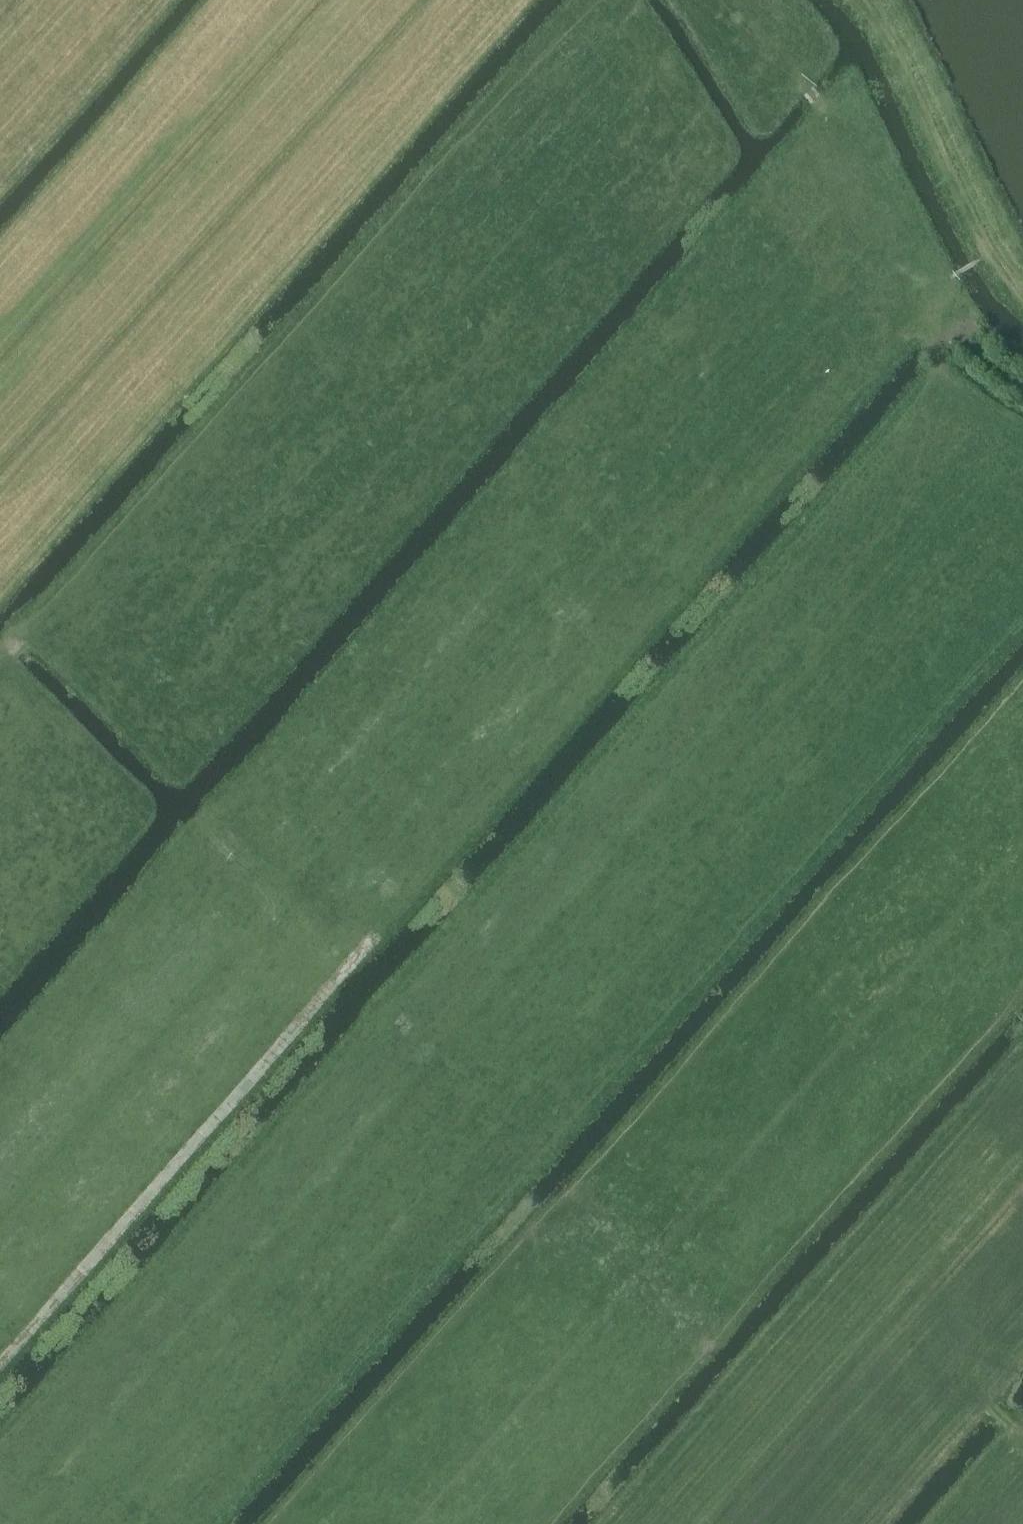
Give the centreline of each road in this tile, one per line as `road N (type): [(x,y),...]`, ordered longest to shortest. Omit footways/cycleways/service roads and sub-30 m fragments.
road 1 (track): [(378,932),(0,1365)]

